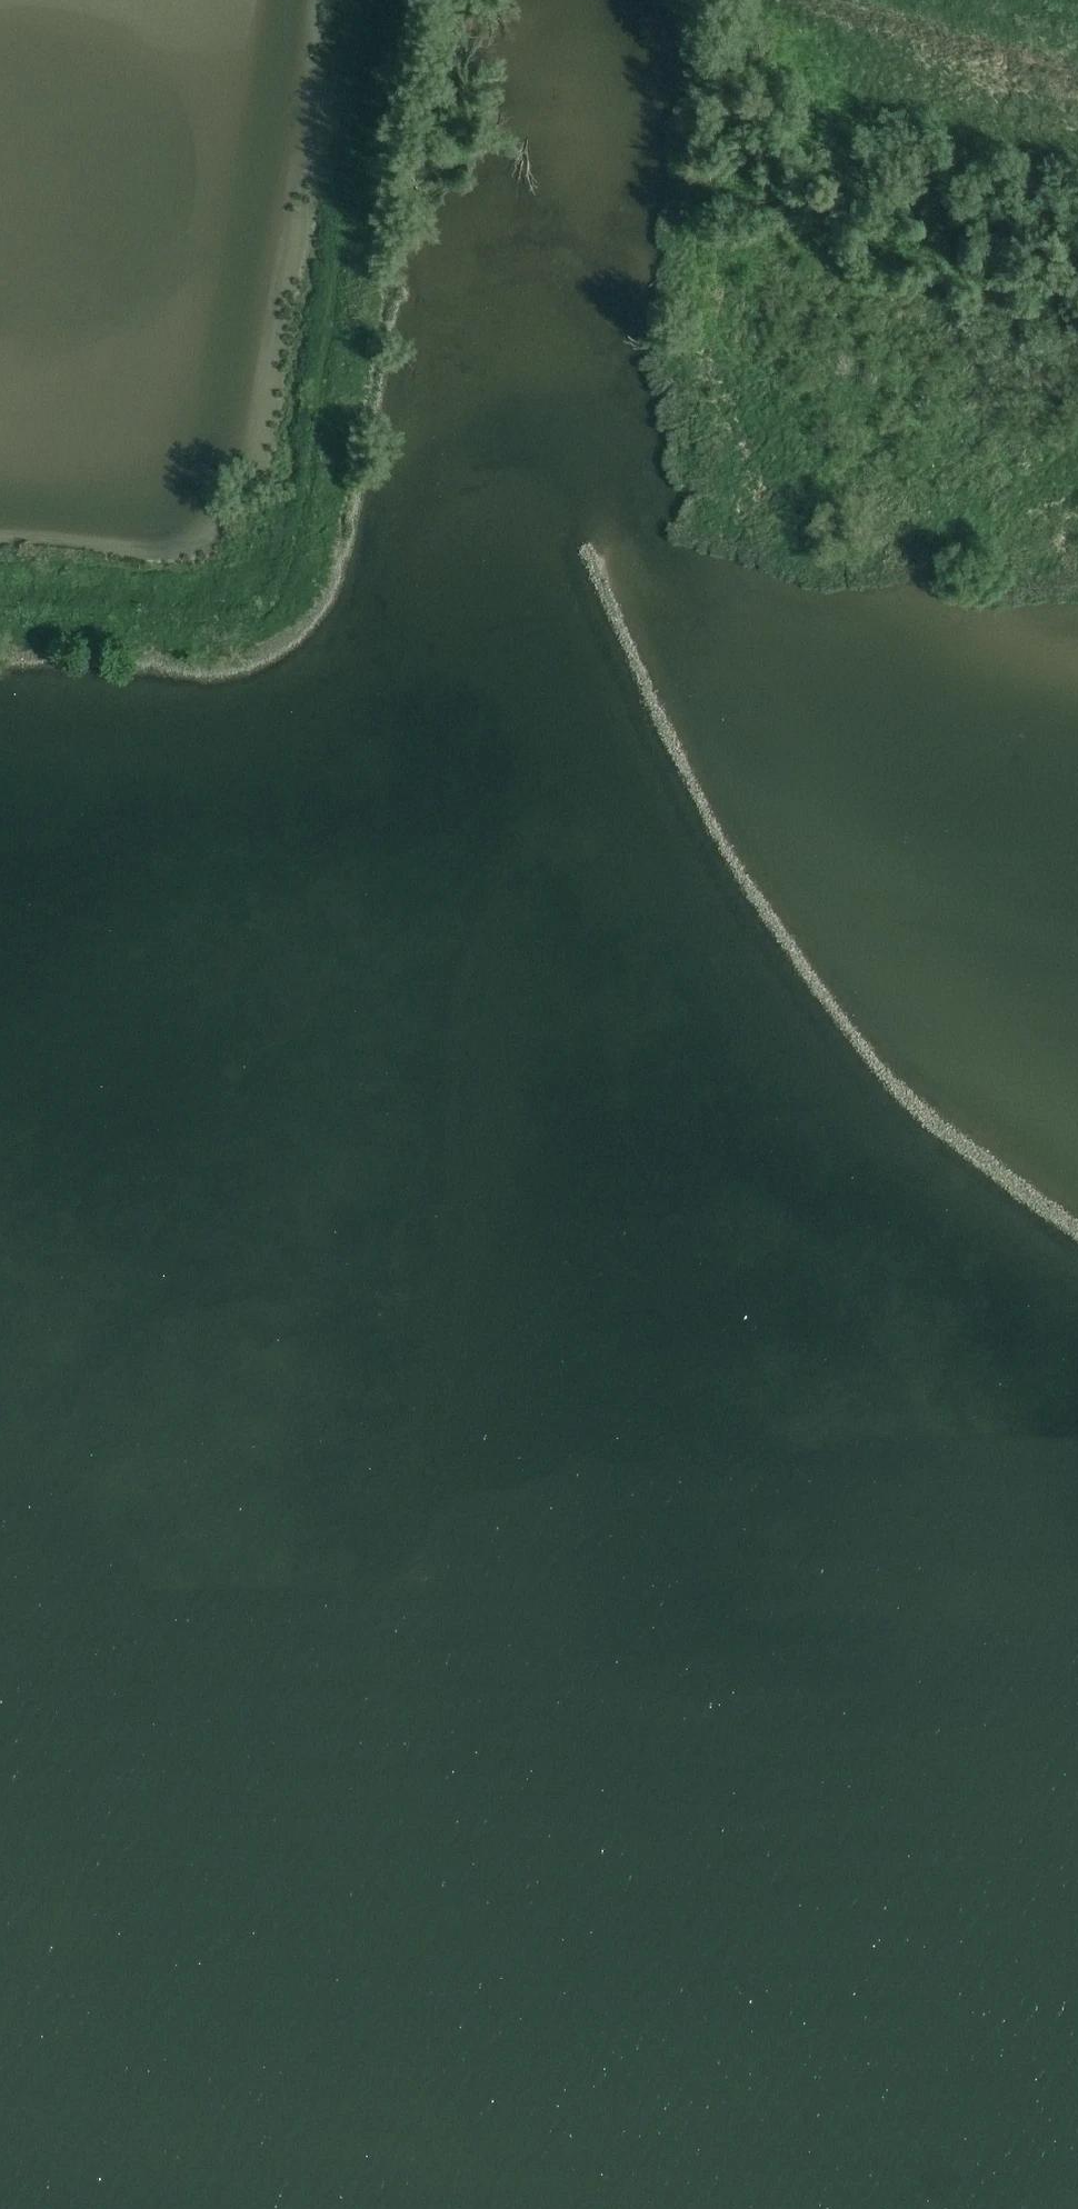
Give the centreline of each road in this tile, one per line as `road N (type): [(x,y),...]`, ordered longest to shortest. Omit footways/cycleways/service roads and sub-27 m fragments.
road 1 (track): [(0,605),(232,616),(260,611),(276,595),(315,448),(384,0)]

